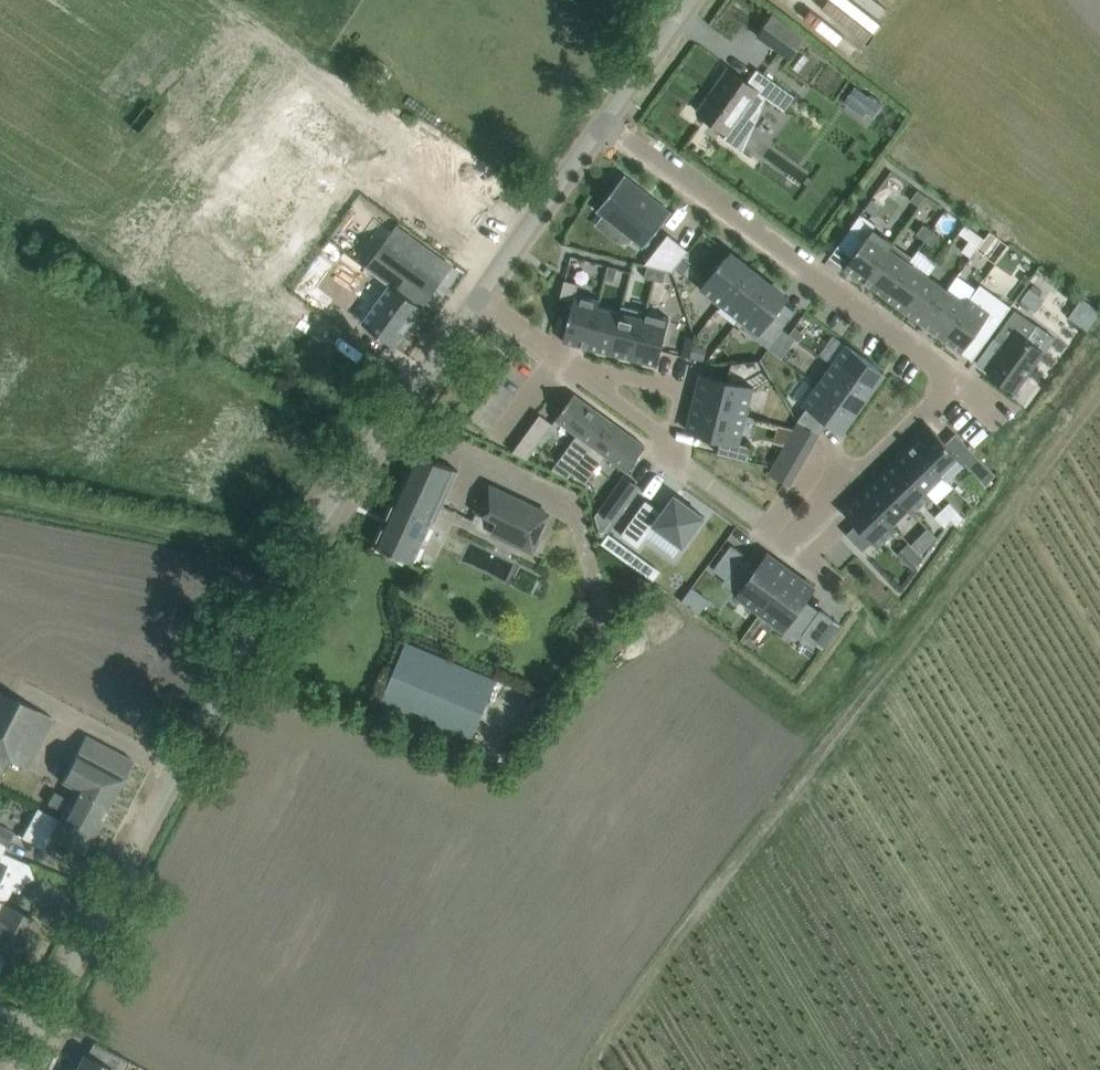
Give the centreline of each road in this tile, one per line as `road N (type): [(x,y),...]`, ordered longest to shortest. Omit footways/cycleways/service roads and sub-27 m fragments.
road 1 (tertiary): [(19,1069),(295,559),(475,301)]
road 2 (residential): [(602,124),(948,374)]
road 3 (residential): [(948,374),(942,399),(787,545)]
road 4 (tertiary): [(475,301),(602,124)]
road 5 (residential): [(787,545),(667,459),(669,442)]
road 6 (residential): [(669,442),(679,392),(571,370)]
road 7 (tertiary): [(602,124),(690,0)]
road 8 (residential): [(669,442),(571,370)]

